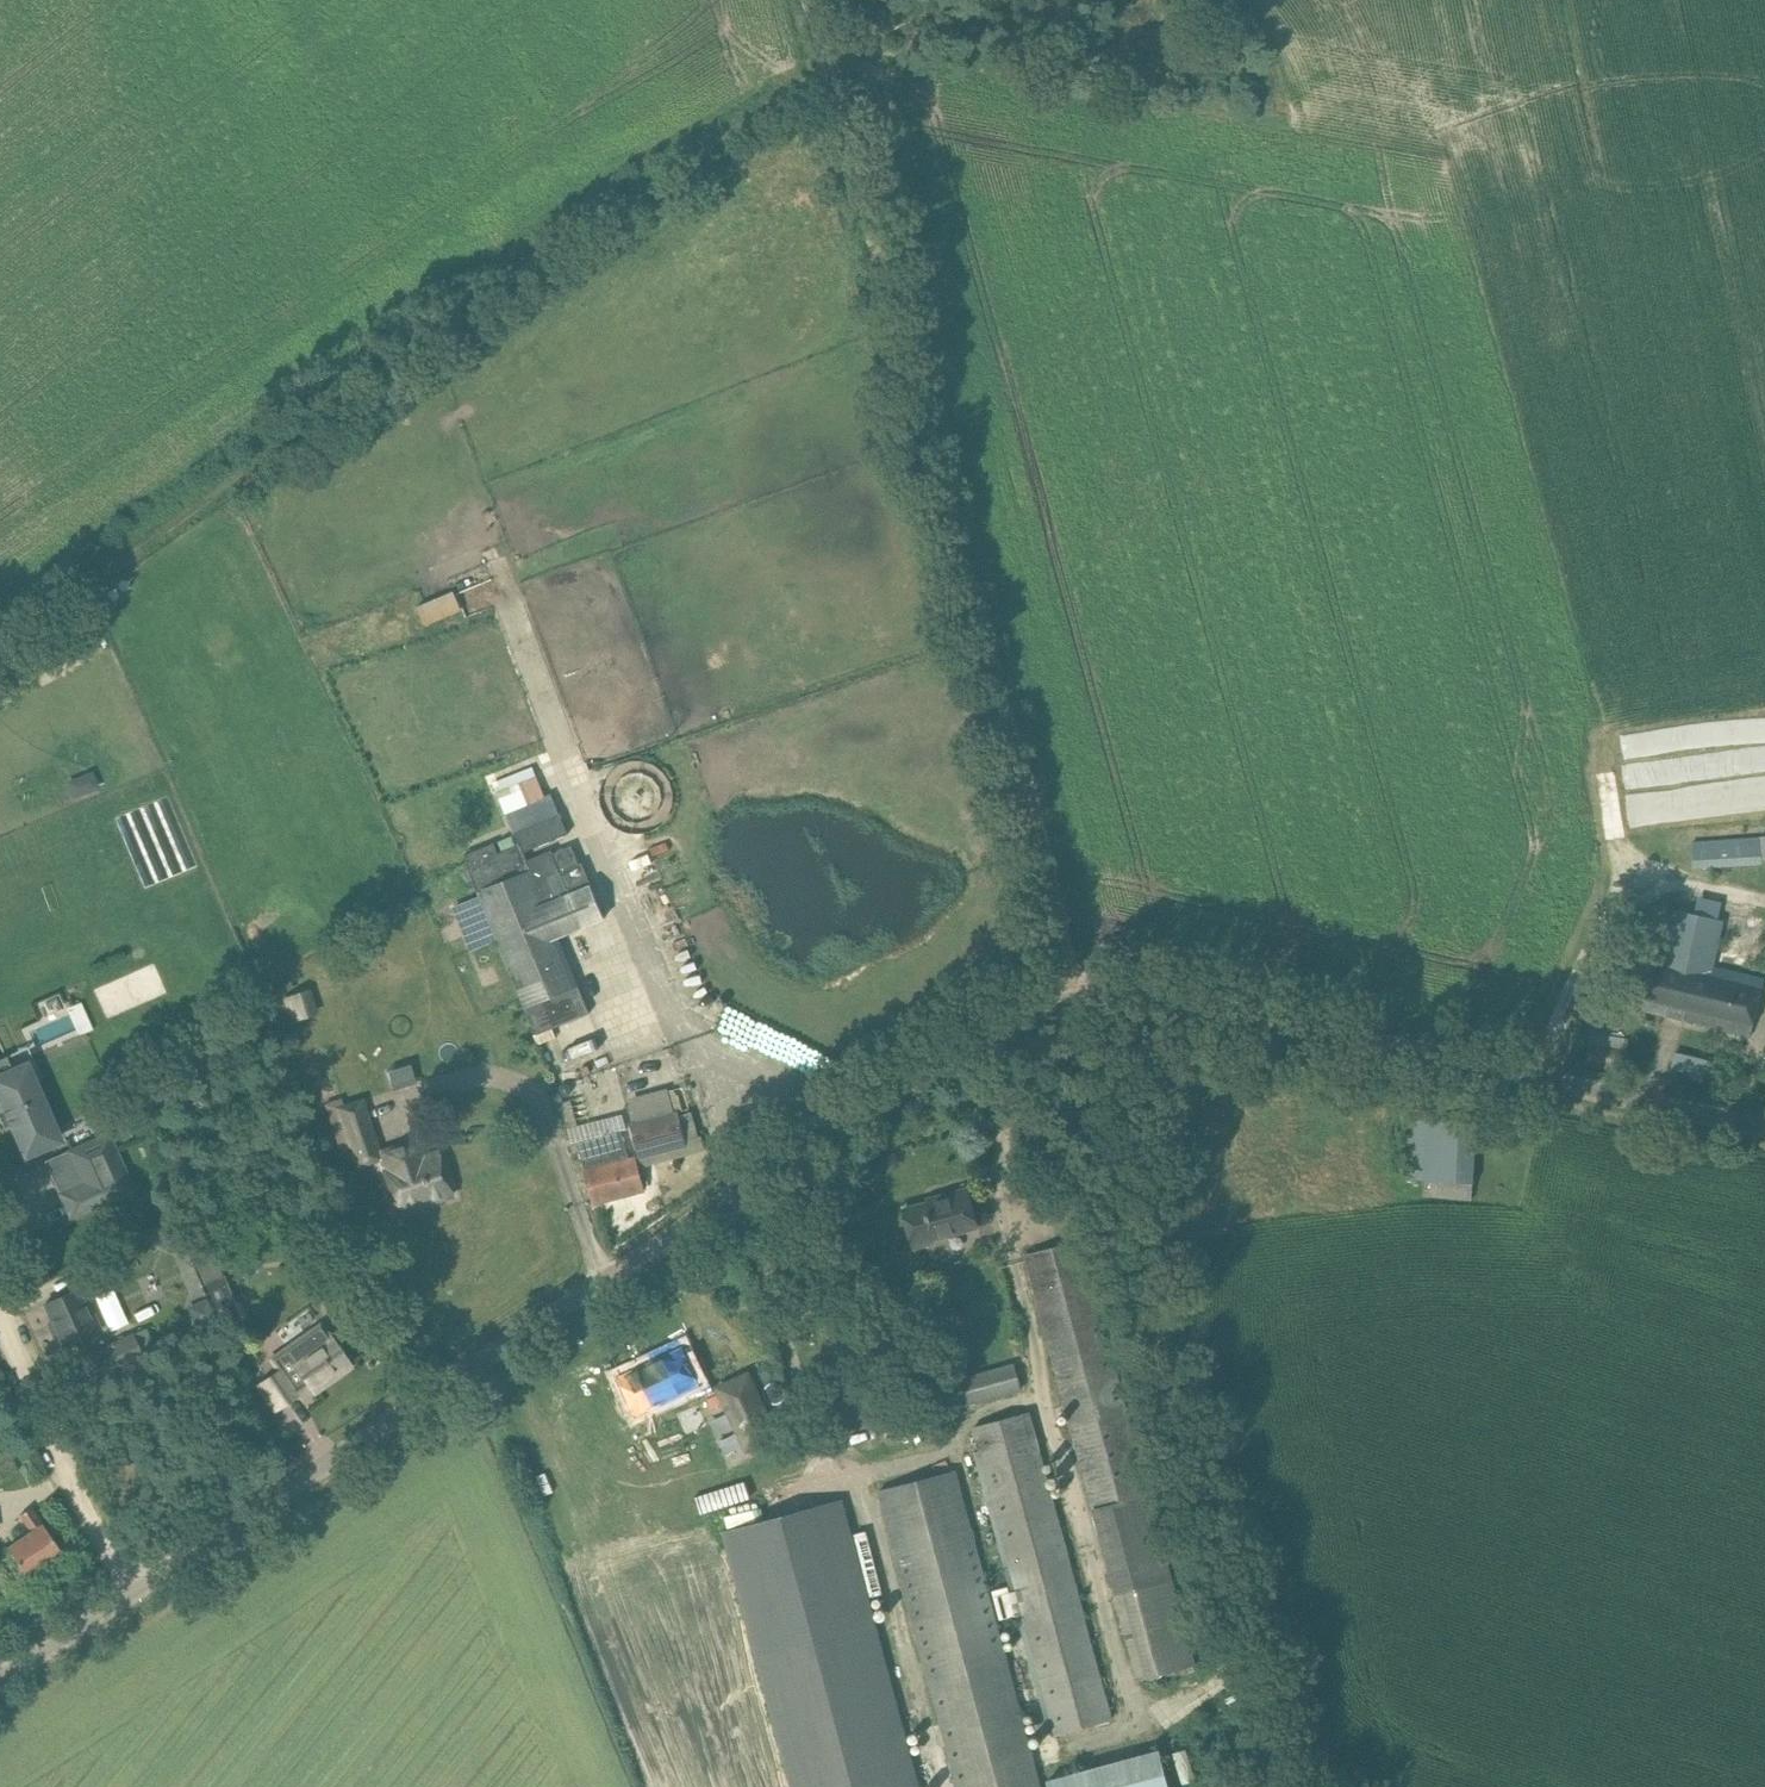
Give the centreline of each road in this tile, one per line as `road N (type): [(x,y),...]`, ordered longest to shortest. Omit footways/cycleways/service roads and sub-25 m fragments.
road 1 (unclassified): [(127,1591),(1034,993),(1192,992),(1764,1119)]
road 2 (track): [(1077,987),(1013,720),(816,0)]
road 3 (unclassified): [(0,1325),(127,1591)]
road 4 (unclassified): [(0,1677),(127,1591)]

